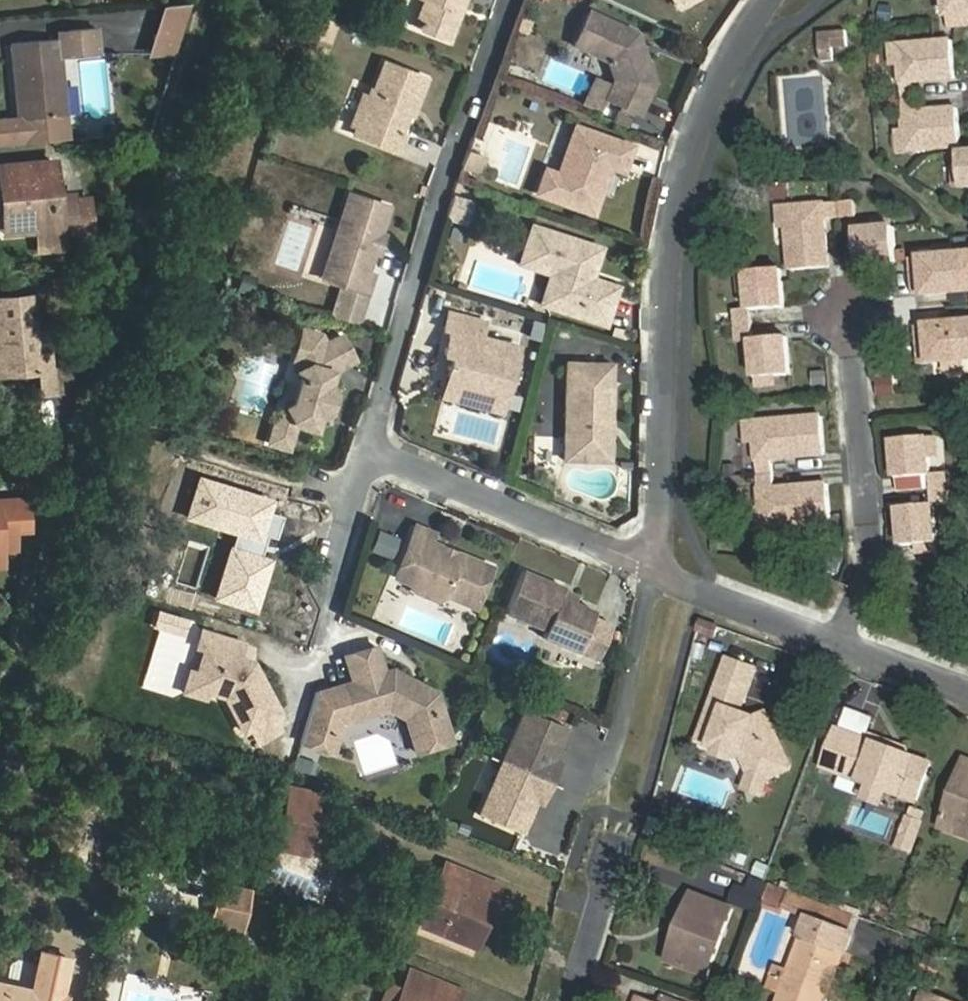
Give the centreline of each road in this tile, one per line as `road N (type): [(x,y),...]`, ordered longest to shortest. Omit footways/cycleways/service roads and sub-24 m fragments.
road 1 (residential): [(769,0),(716,74),(688,149),(663,269),(656,568)]
road 2 (residential): [(371,451),(447,164),(513,0)]
road 3 (residential): [(656,568),(967,692)]
road 4 (residential): [(656,568),(371,451)]
road 5 (residential): [(602,868),(562,1000)]
road 6 (residential): [(331,582),(371,451)]

